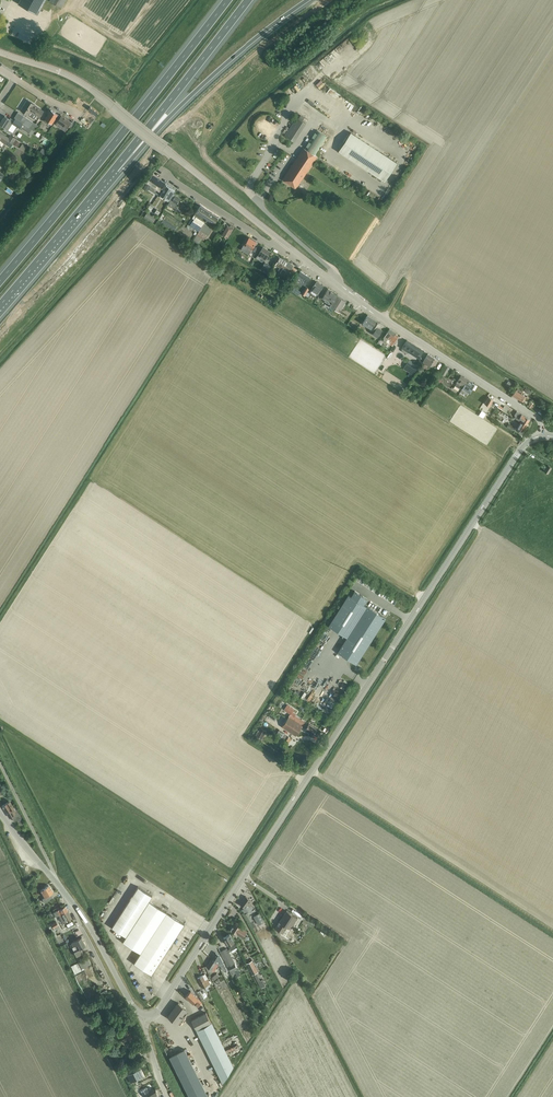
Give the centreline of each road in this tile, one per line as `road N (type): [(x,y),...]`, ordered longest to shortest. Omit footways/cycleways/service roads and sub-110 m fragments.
road 1 (tertiary): [(146,1017),(160,1009),(517,455),(542,436)]
road 2 (motorway): [(227,0),(0,280)]
road 3 (tertiary): [(283,243),(81,83),(0,52)]
road 4 (tertiary): [(542,436),(534,415),(283,243)]
road 5 (motorway): [(108,176),(254,39),(310,0)]
road 6 (motorway): [(108,176),(247,0)]
road 7 (motorway): [(0,305),(108,176)]
road 8 (residential): [(144,1054),(72,902)]
road 9 (residential): [(283,243),(270,245),(159,171)]
road 10 (tertiary): [(146,1017),(72,902)]
road 11 (unclassified): [(54,880),(0,761)]

